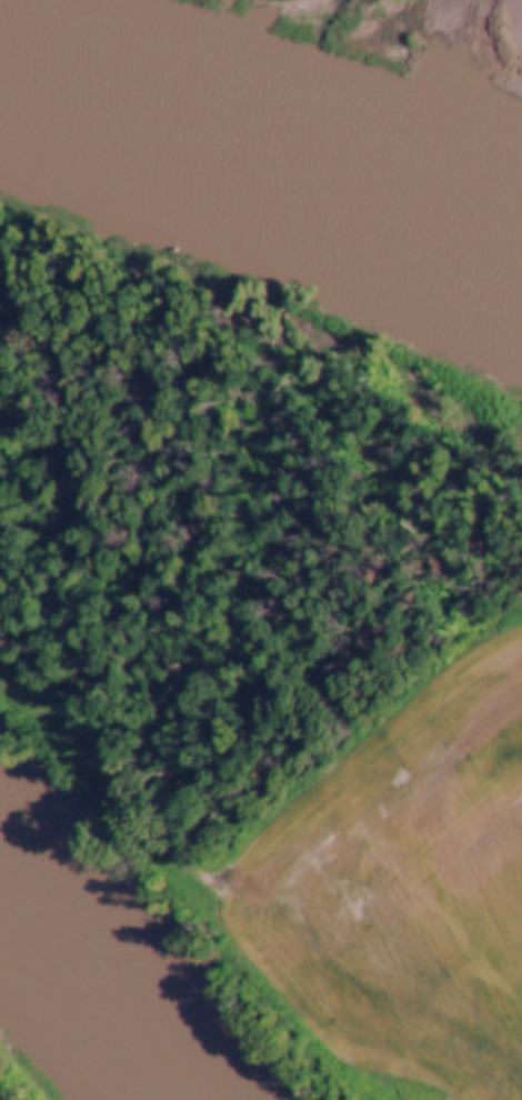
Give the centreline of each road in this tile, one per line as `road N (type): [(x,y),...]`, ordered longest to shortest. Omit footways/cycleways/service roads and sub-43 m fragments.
road 1 (track): [(0,681),(59,733),(179,870),(225,891),(263,896)]

